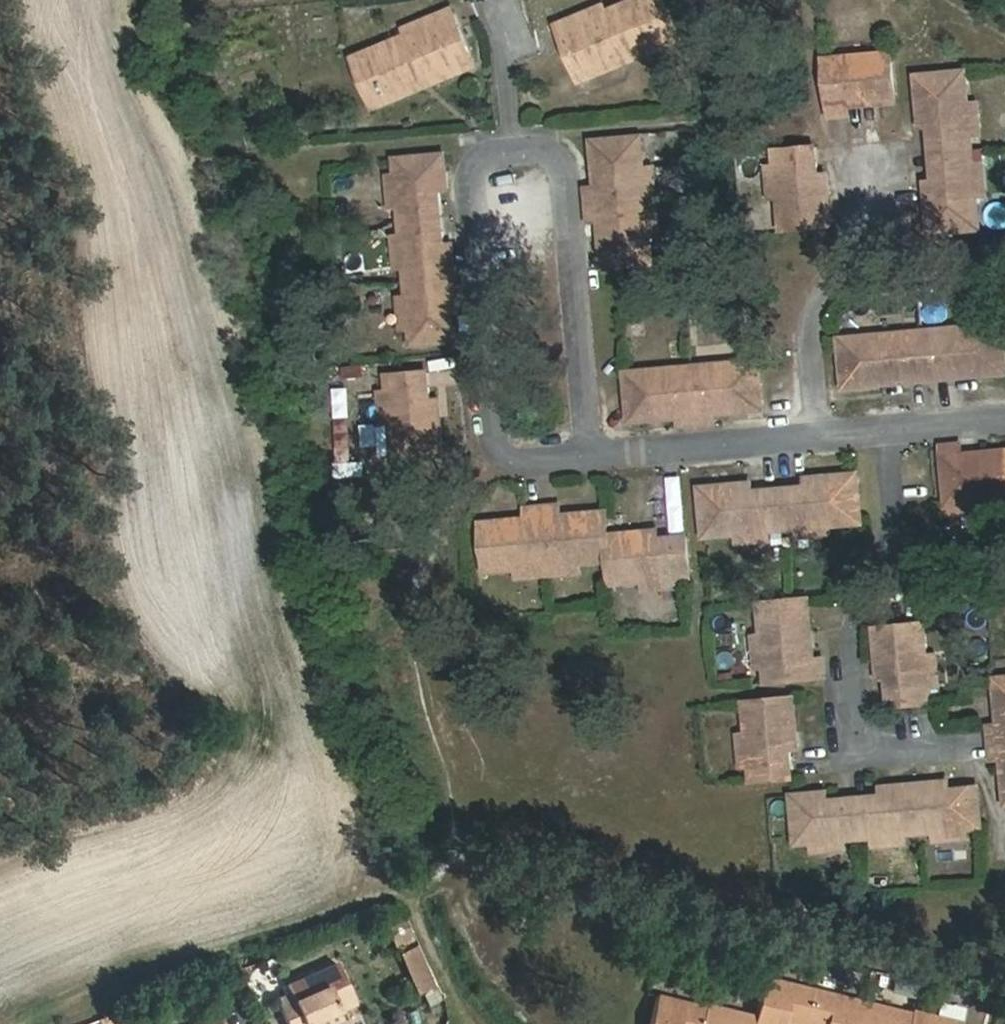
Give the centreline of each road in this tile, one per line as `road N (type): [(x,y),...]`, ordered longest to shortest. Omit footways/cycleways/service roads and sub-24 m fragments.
road 1 (residential): [(602,457),(580,151),(529,142),(488,147),(507,466)]
road 2 (residential): [(920,436),(917,553),(859,625),(860,740),(941,750)]
road 3 (residential): [(827,440),(819,318),(902,234),(901,177)]
road 4 (residential): [(827,440),(602,457)]

